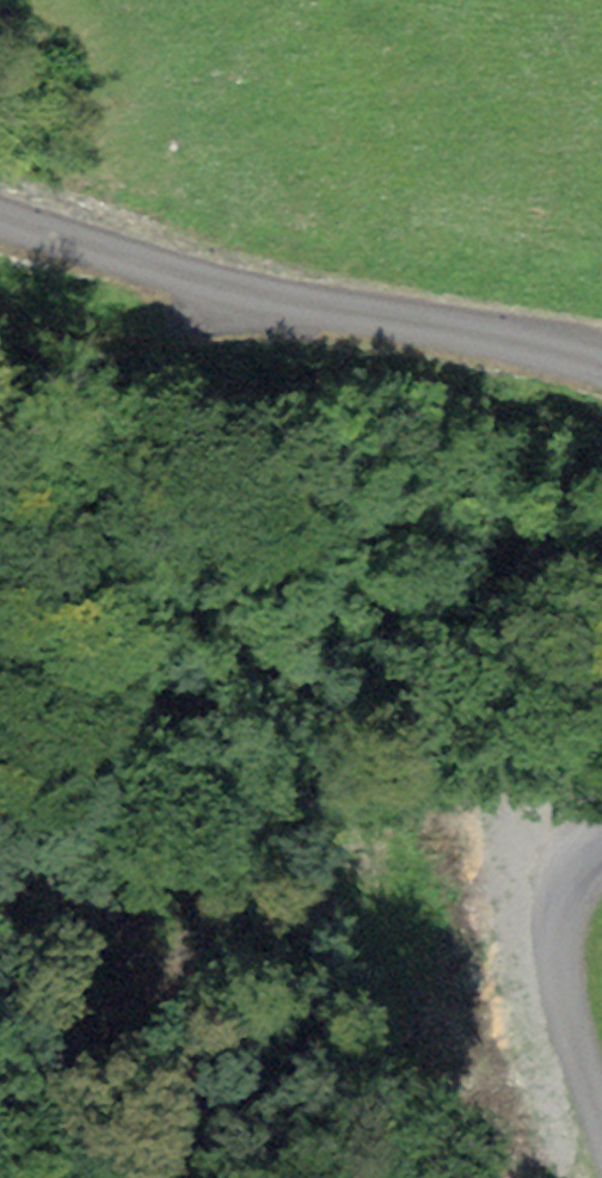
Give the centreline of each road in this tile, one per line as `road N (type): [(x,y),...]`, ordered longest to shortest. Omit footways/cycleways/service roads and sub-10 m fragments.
road 1 (unclassified): [(601,357),(514,335),(258,298),(0,220)]
road 2 (track): [(170,1177),(197,924),(175,880),(39,864),(0,867)]
road 3 (unclassified): [(601,1116),(561,973),(561,928),(581,869),(601,850)]
road 4 (track): [(258,298),(0,324)]

